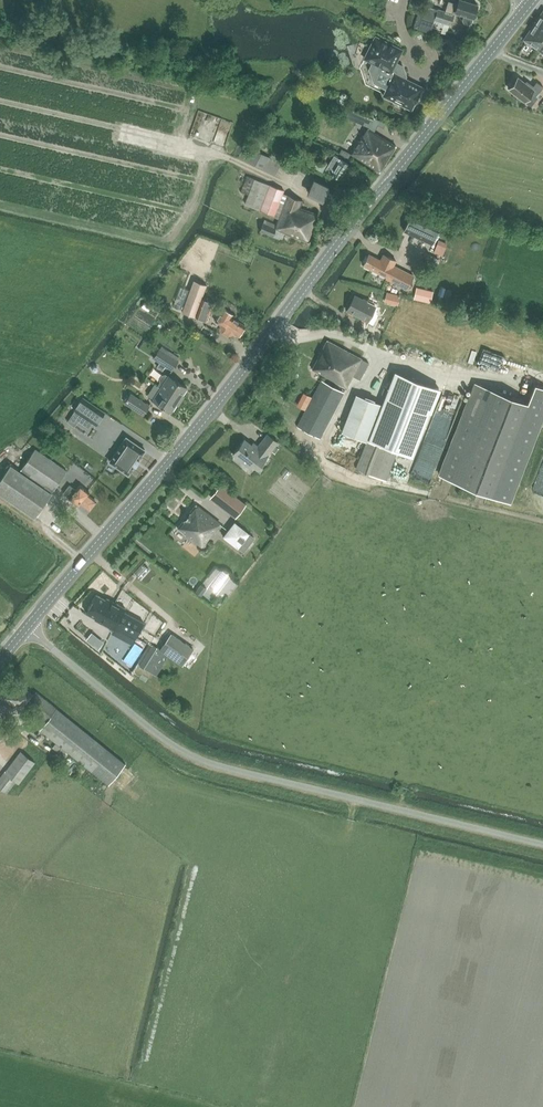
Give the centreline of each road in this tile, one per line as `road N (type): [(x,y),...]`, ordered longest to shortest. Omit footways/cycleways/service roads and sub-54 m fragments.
road 1 (tertiary): [(0,662),(238,381),(530,3)]

